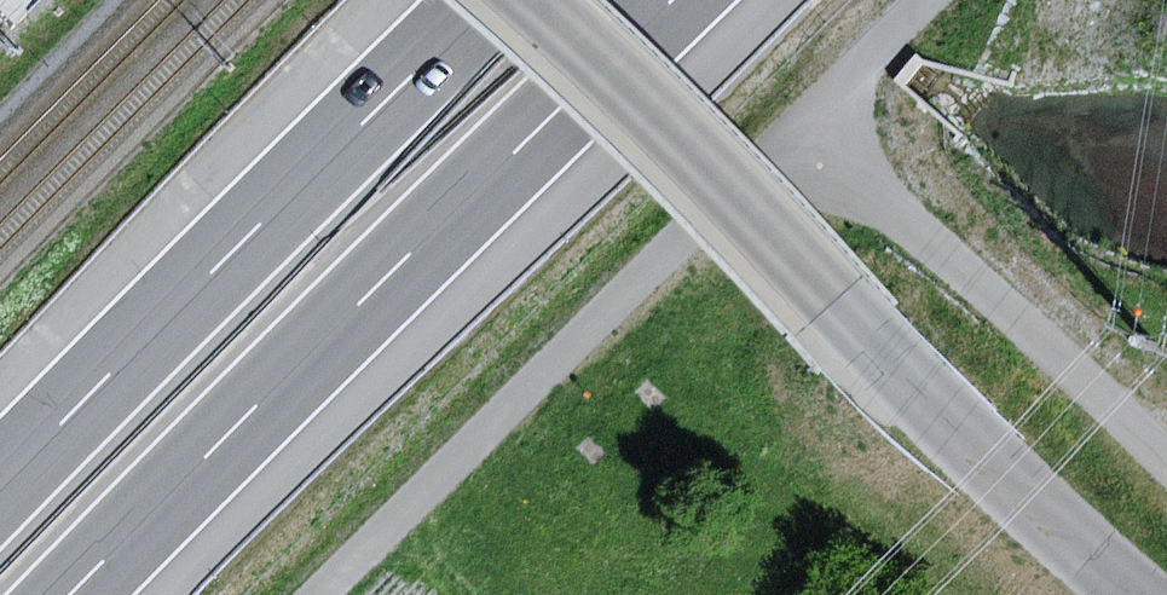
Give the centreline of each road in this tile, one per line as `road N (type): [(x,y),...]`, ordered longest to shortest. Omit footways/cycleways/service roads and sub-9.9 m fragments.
road 1 (track): [(929,0),(323,594)]
road 2 (unclassified): [(1138,594),(925,402),(537,0)]
road 3 (motorway): [(75,594),(673,0)]
road 4 (motorway): [(489,0),(0,489)]
road 5 (track): [(1166,469),(910,226),(821,102)]

